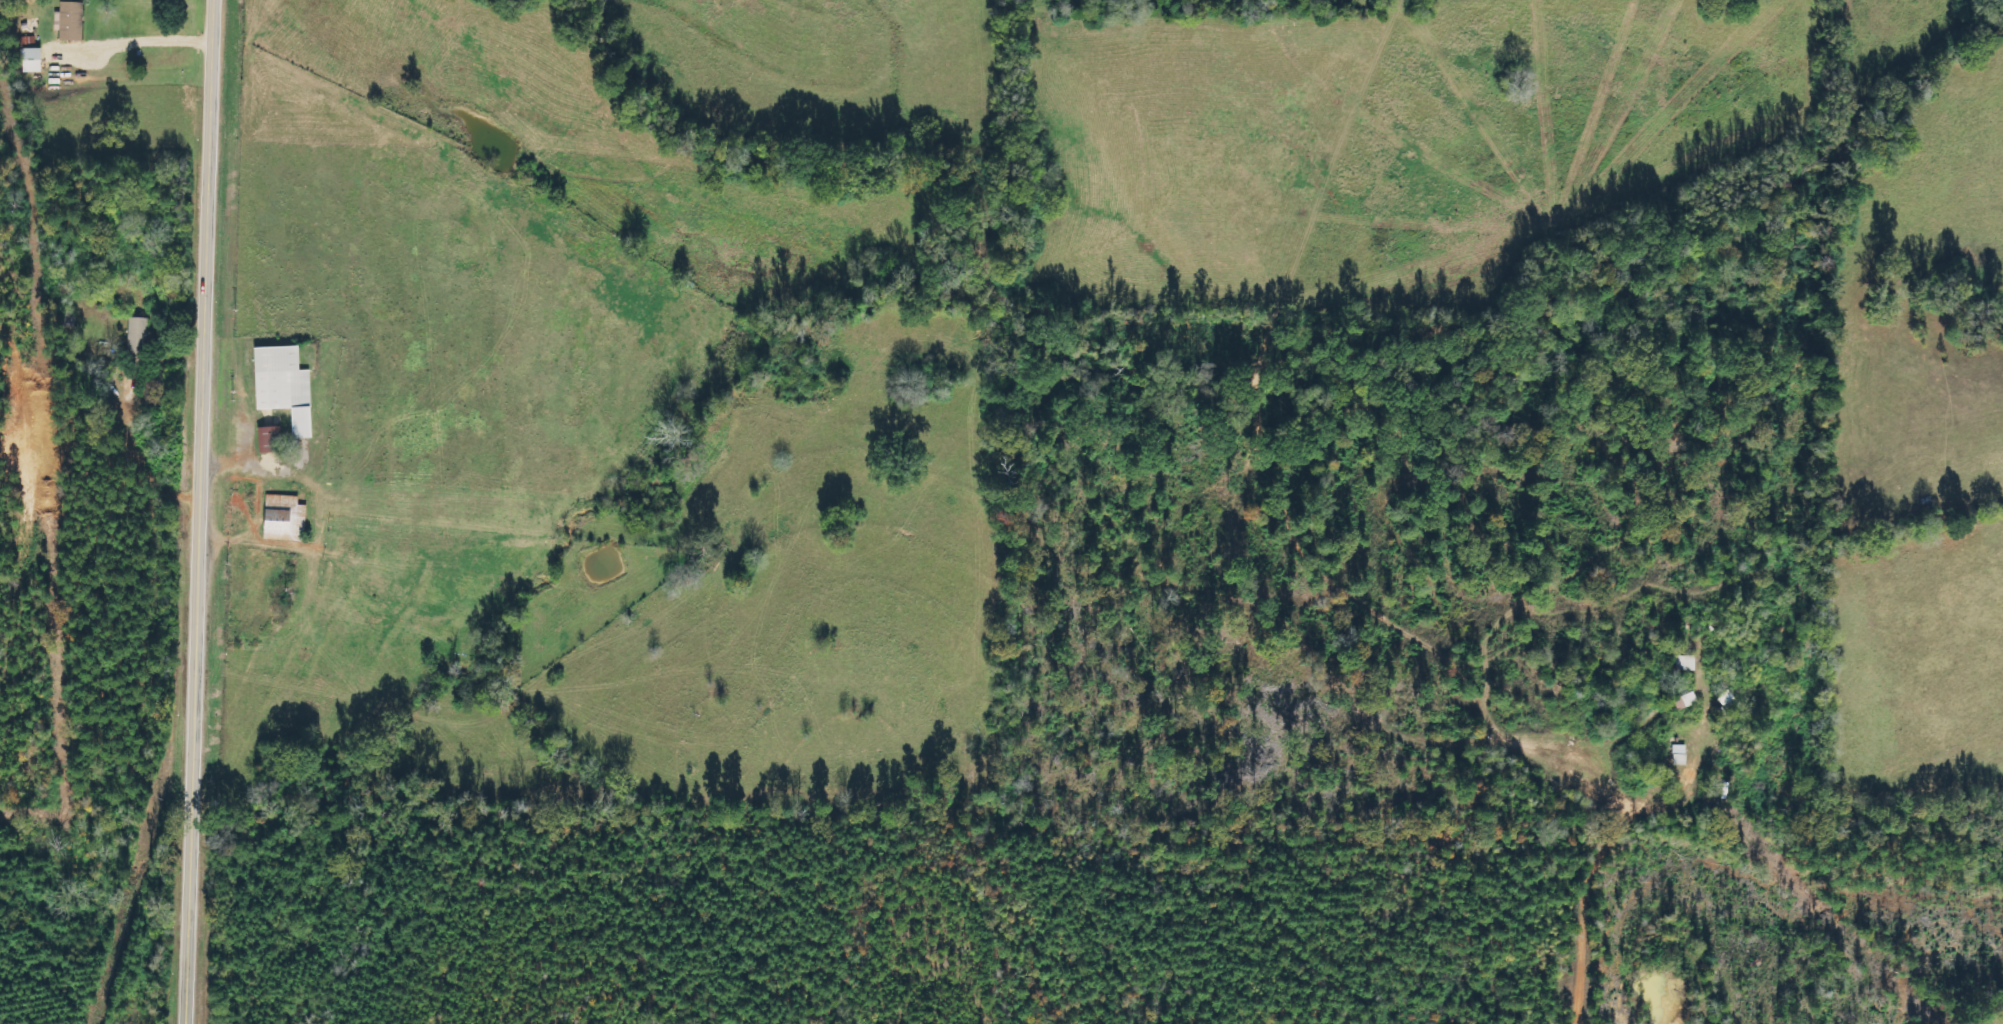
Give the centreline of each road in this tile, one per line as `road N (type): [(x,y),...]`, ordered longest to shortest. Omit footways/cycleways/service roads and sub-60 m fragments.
road 1 (tertiary): [(183,1023),(213,0)]
road 2 (residential): [(1583,1023),(1587,925),(1601,868),(1620,833),(1678,796)]
road 3 (residential): [(199,461),(0,446)]

